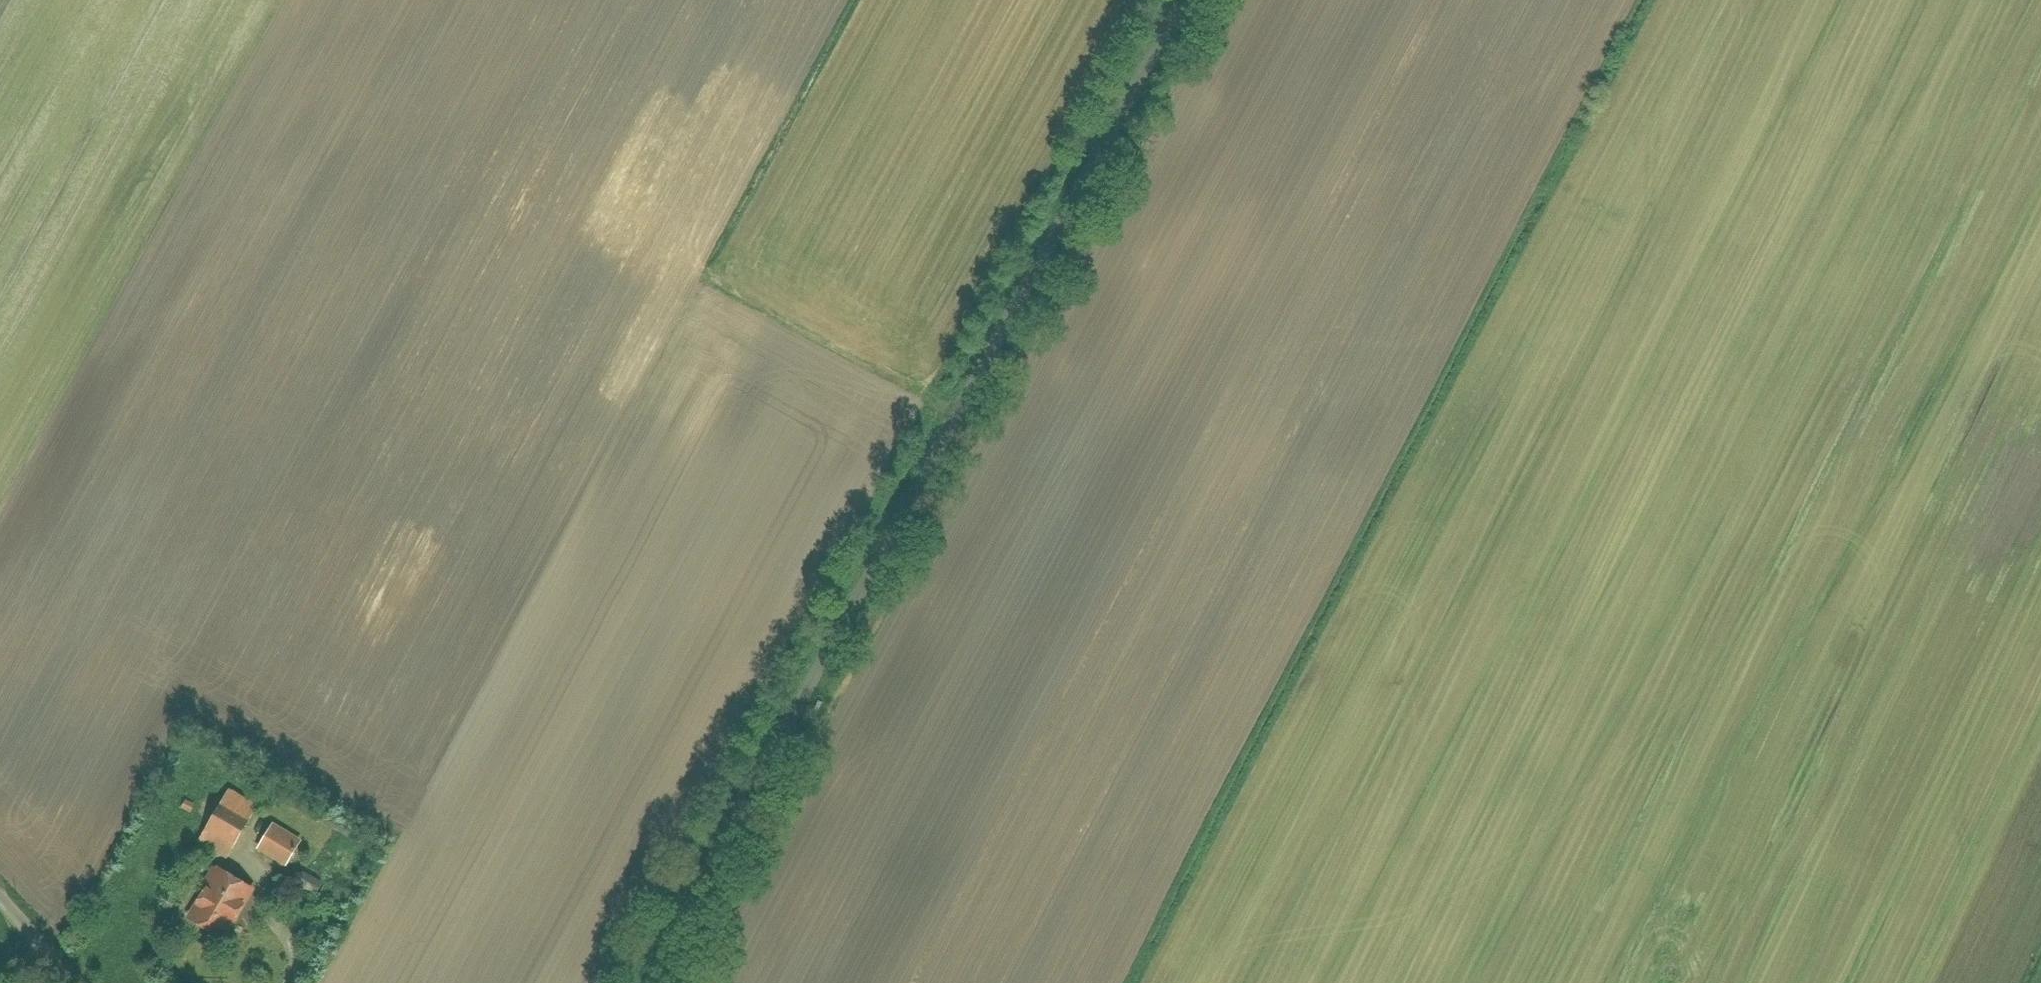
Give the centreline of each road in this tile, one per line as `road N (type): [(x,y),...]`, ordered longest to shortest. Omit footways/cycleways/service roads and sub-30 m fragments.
road 1 (unclassified): [(1186,0),(657,982)]
road 2 (unclassified): [(80,982),(0,892)]

